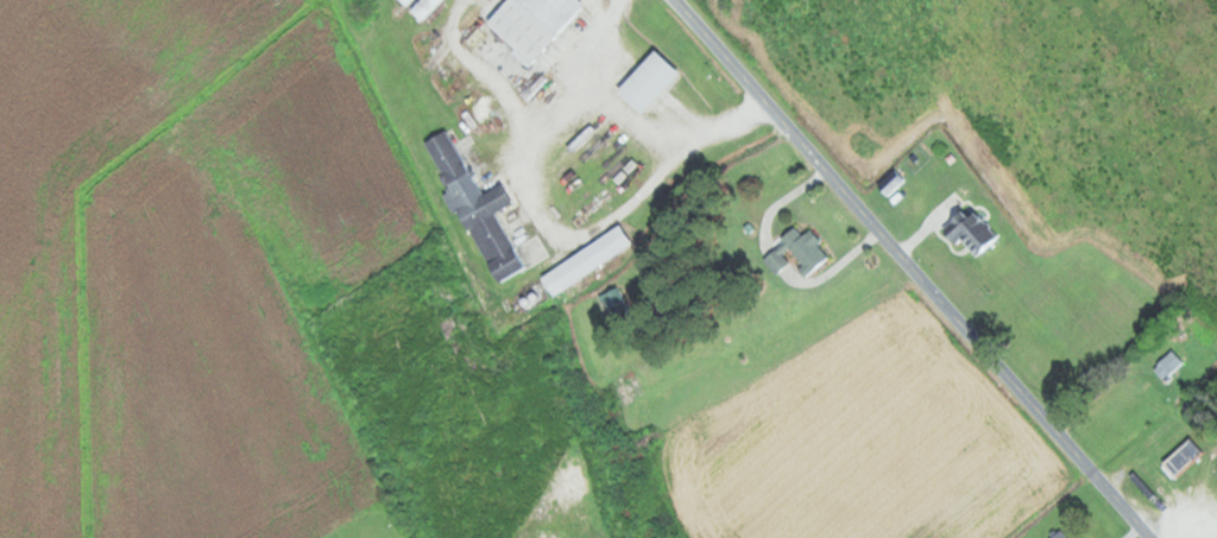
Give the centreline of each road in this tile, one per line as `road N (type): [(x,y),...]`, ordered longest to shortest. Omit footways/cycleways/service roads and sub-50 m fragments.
road 1 (residential): [(1154,537),(681,0)]
road 2 (residential): [(371,0),(547,251),(770,103)]
road 3 (residential): [(875,221),(818,280),(776,262),(765,214),(824,164)]

